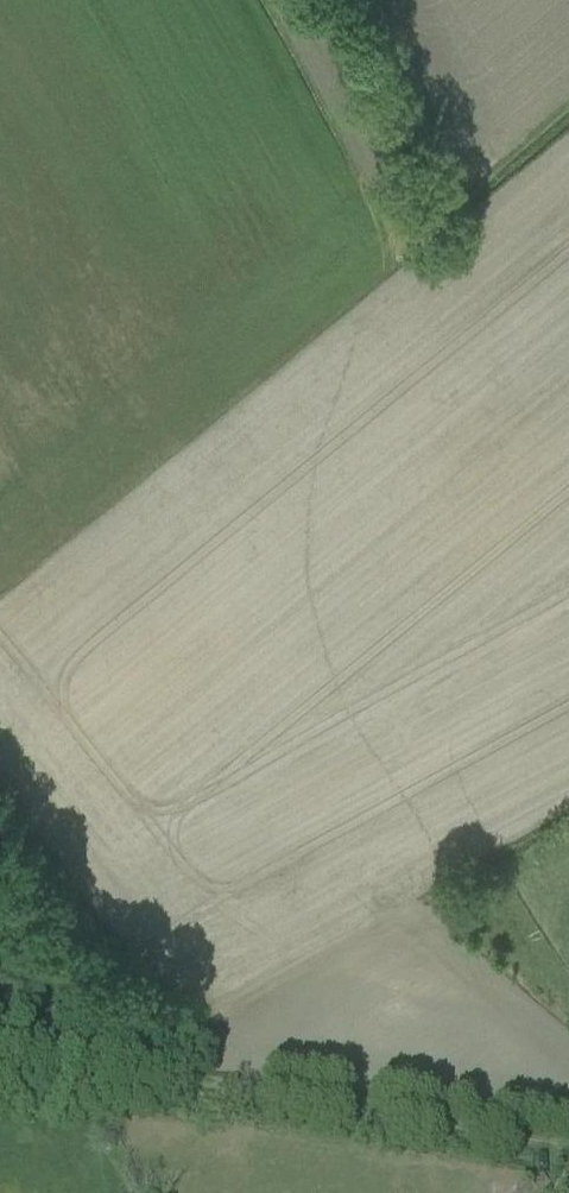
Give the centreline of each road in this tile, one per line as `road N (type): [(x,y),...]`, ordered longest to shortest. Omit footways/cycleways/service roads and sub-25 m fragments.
road 1 (track): [(53,1076),(568,1145)]

